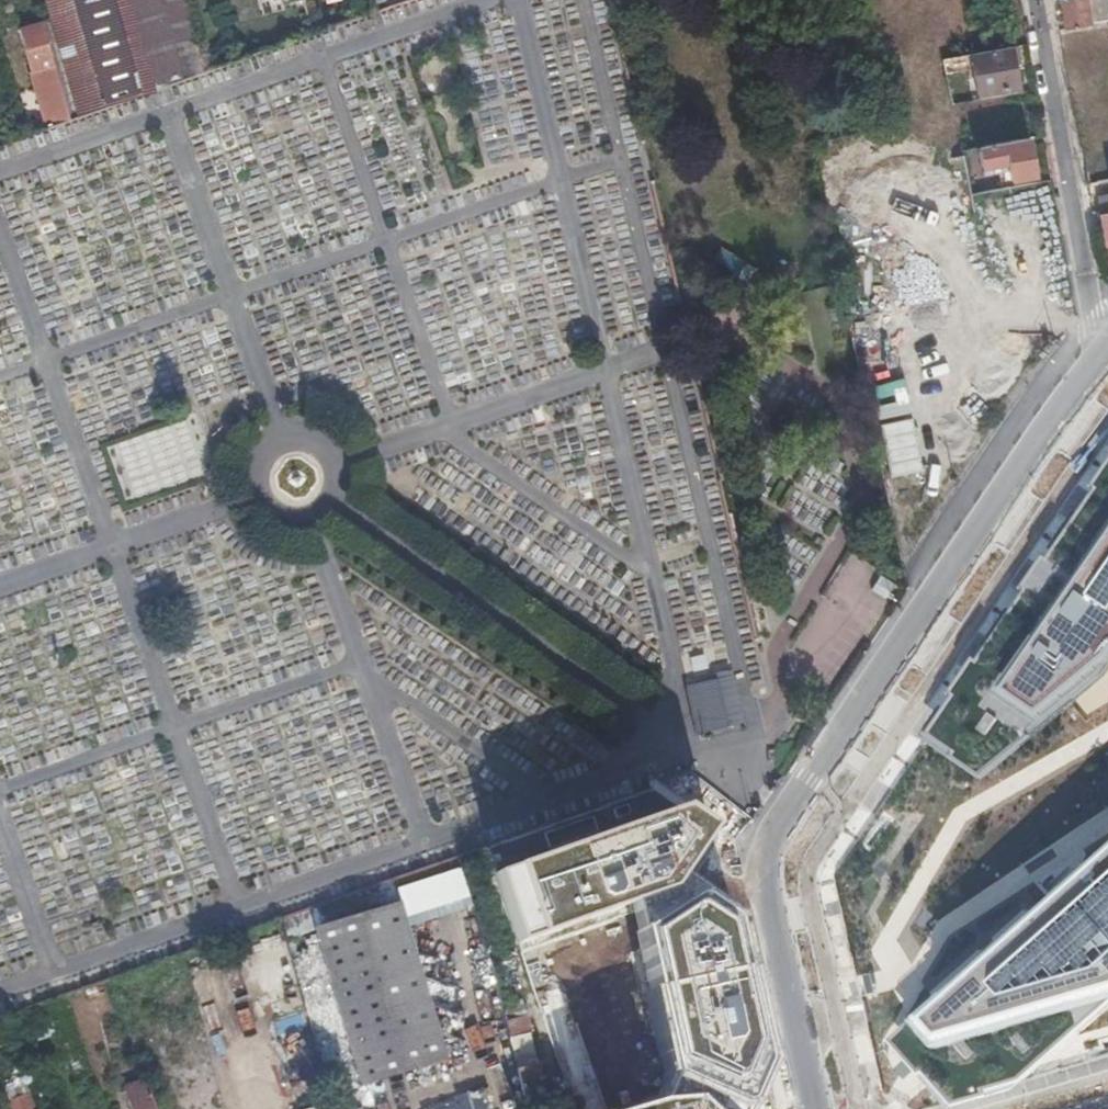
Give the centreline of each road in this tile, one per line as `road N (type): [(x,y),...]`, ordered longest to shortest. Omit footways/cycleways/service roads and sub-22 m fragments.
road 1 (residential): [(1107,345),(772,832),(764,874),(815,1108)]
road 2 (residential): [(1036,0),(1086,275),(1107,339)]

